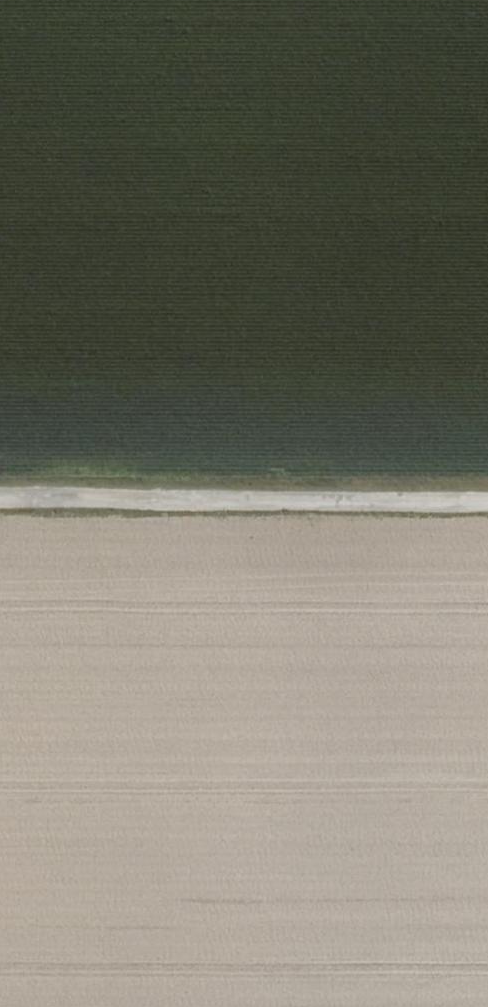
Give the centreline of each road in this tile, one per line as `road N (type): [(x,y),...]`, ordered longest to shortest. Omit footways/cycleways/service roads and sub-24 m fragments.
road 1 (track): [(487,502),(0,502)]

